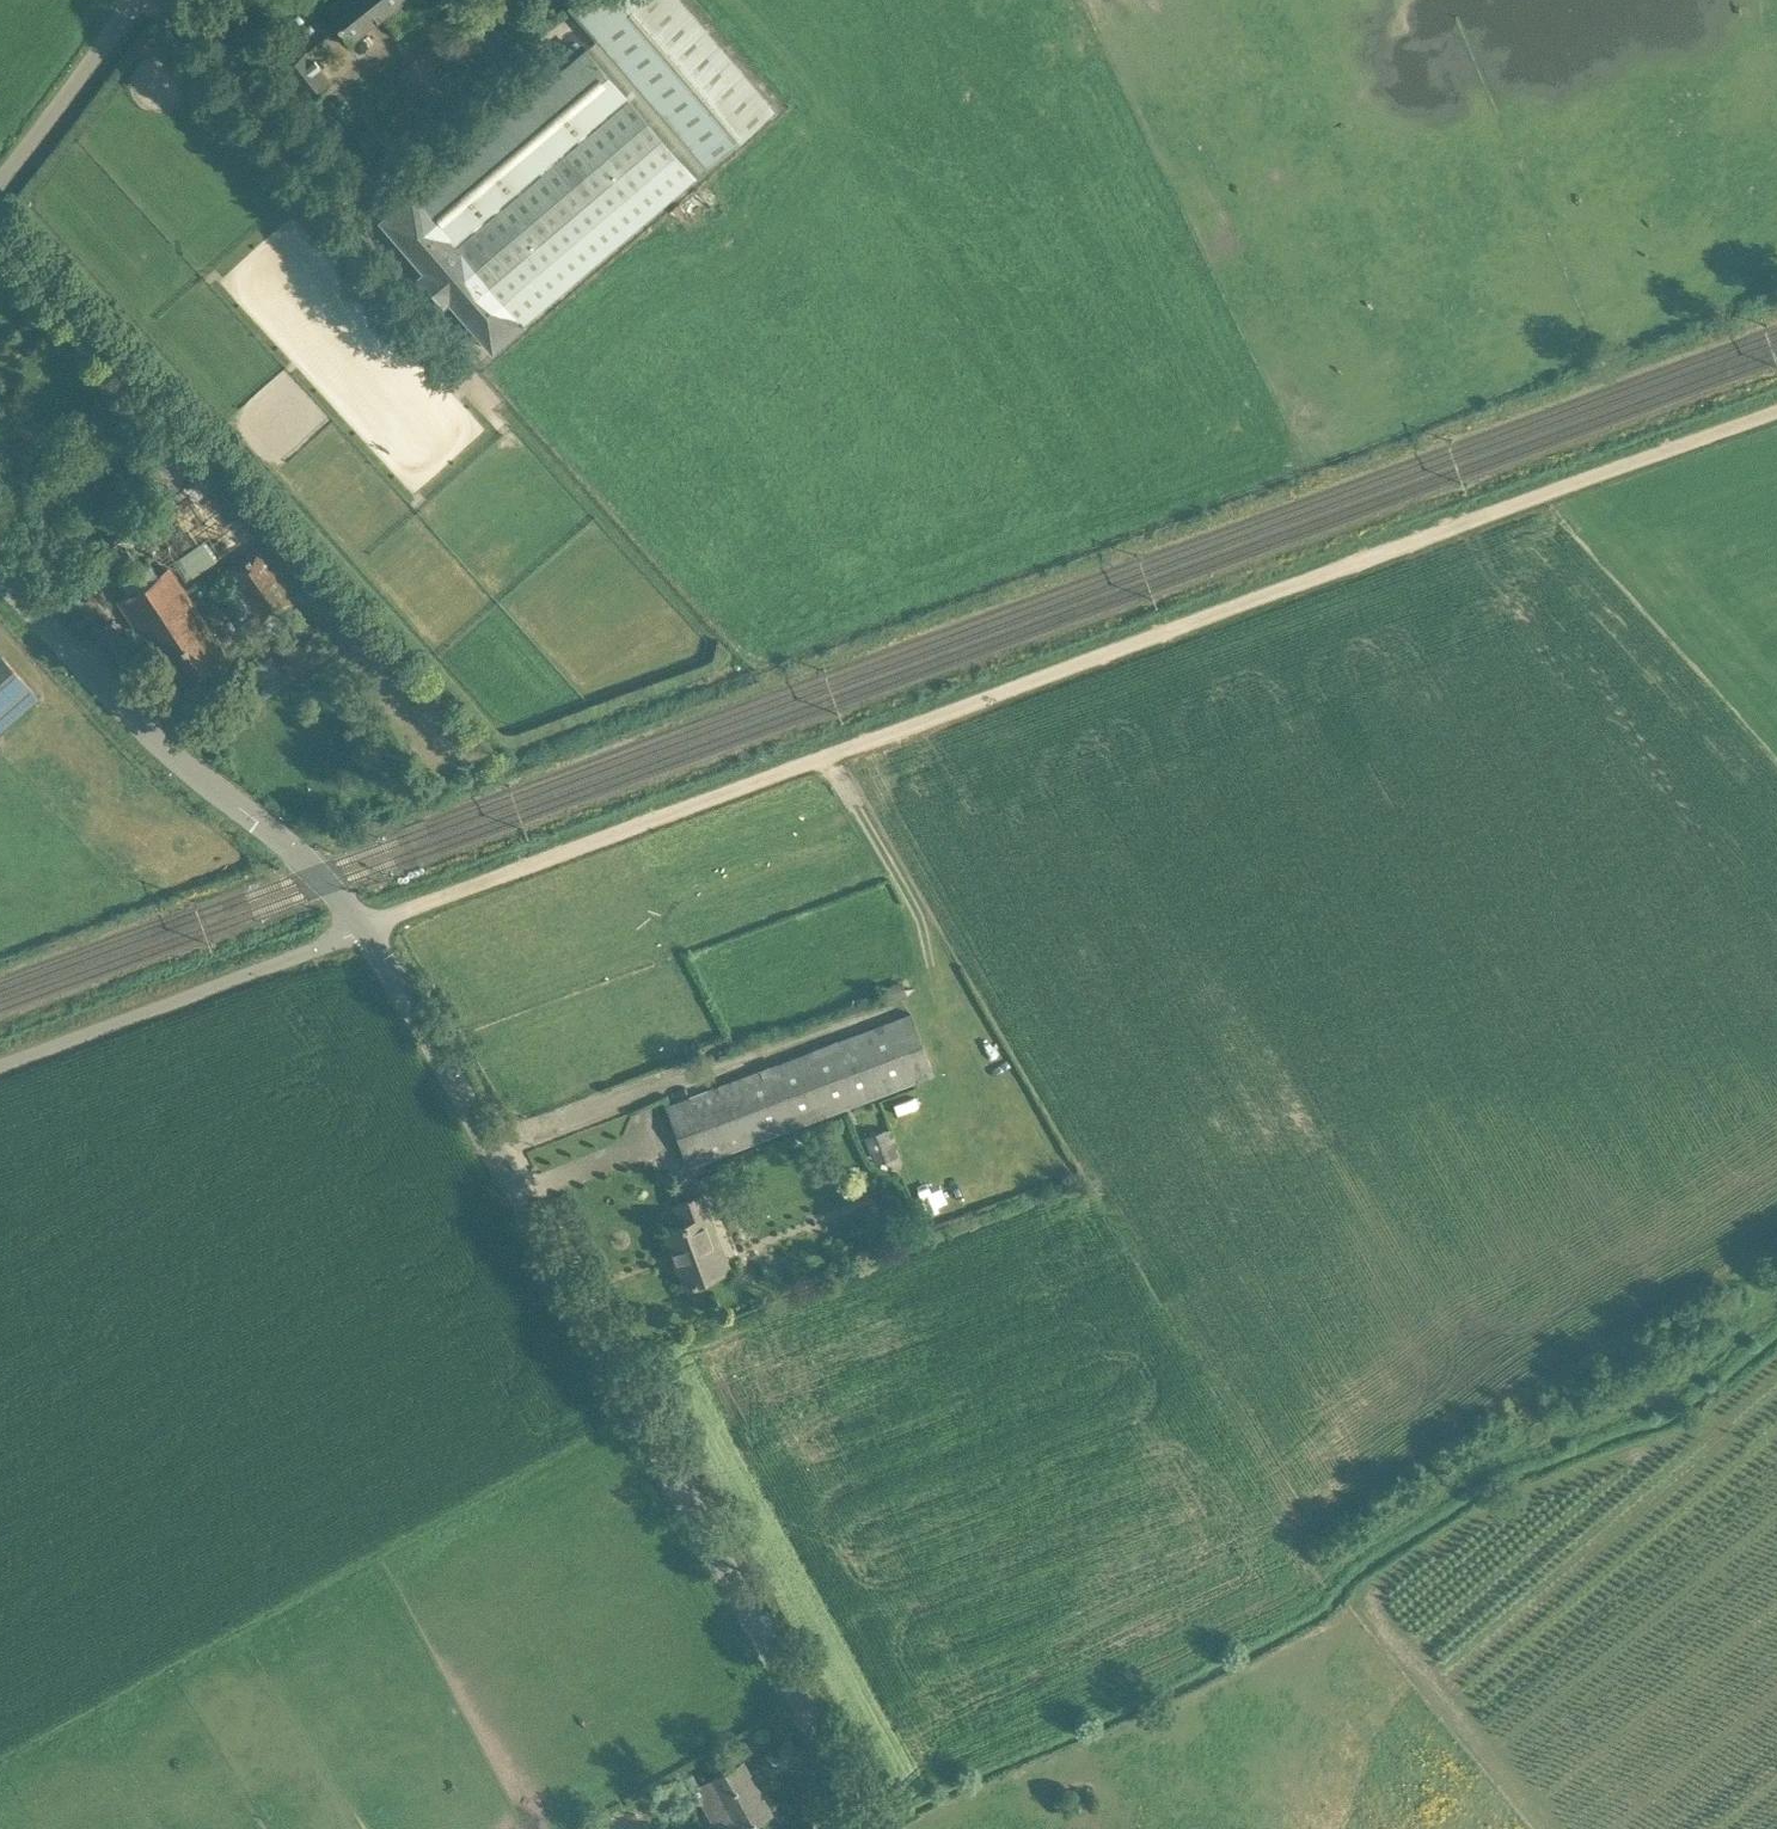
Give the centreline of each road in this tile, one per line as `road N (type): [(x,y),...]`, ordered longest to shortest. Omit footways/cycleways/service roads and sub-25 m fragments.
road 1 (track): [(1776,424),(369,926)]
road 2 (unclassified): [(859,1828),(834,1759),(369,926)]
road 3 (unclassified): [(369,926),(299,854),(102,687),(0,571)]
road 4 (unclassified): [(0,1062),(369,926)]
road 5 (unclassified): [(0,179),(136,0)]

